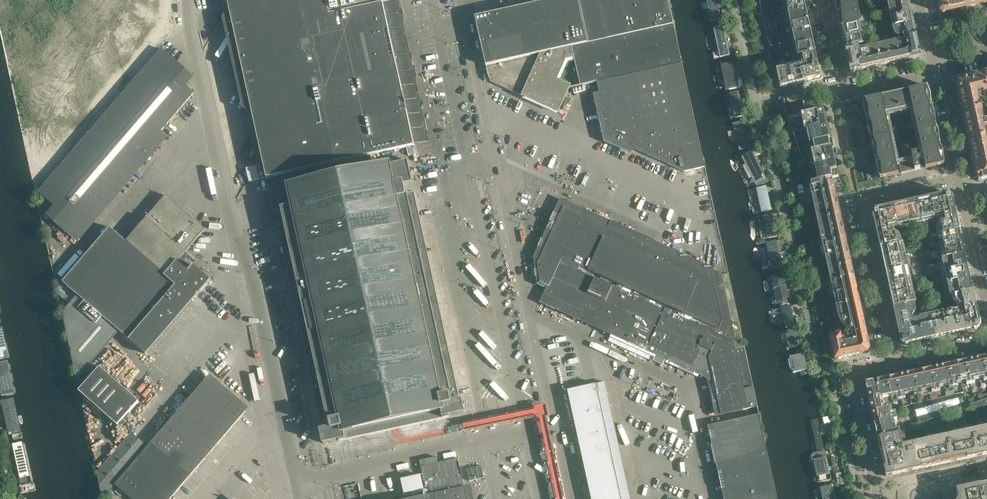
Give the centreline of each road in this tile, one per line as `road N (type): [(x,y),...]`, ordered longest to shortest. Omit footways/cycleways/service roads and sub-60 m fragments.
road 1 (residential): [(888,367),(854,201),(960,179)]
road 2 (residential): [(878,498),(853,378),(888,367)]

